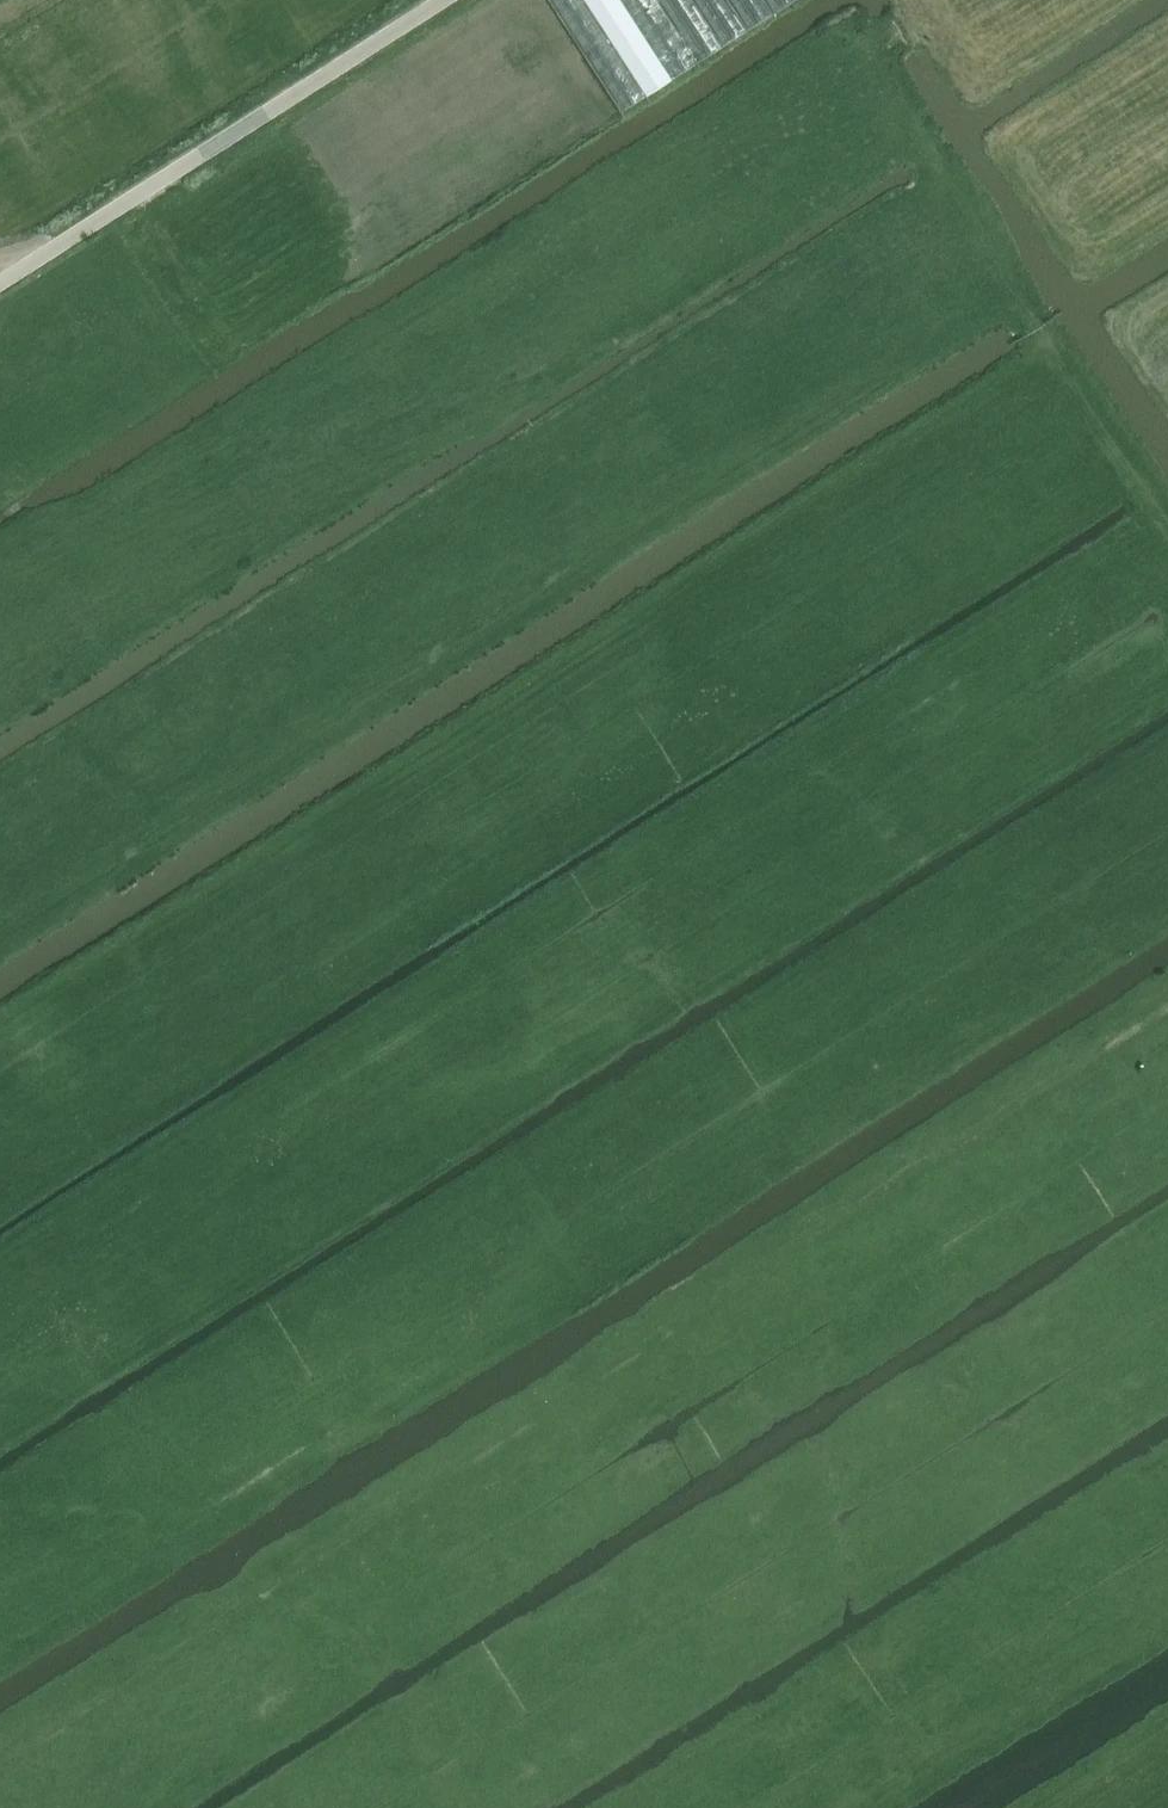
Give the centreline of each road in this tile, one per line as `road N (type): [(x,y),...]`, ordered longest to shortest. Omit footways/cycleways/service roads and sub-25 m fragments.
road 1 (unclassified): [(0,283),(443,0)]

